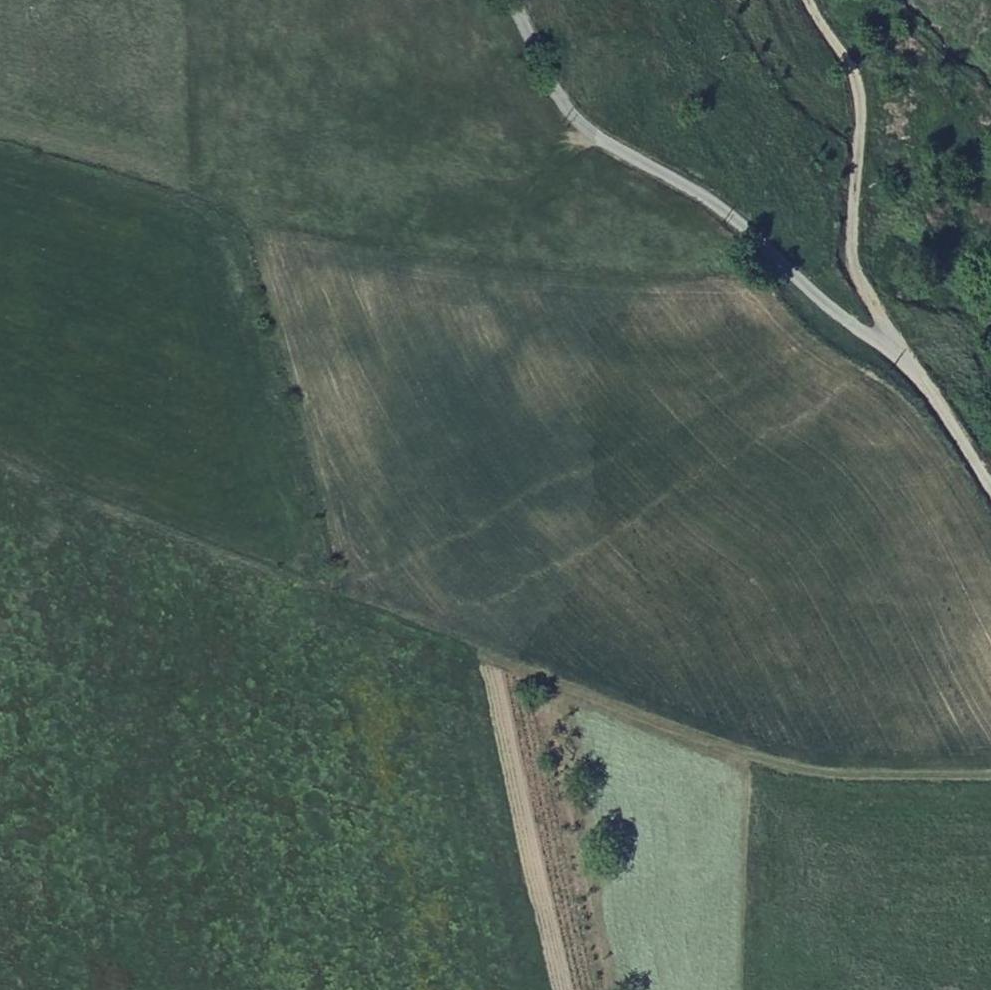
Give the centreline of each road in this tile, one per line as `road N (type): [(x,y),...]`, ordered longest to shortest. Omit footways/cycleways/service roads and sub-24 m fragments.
road 1 (unclassified): [(990,487),(922,385),(818,299),(762,241),(580,124),(514,0)]

